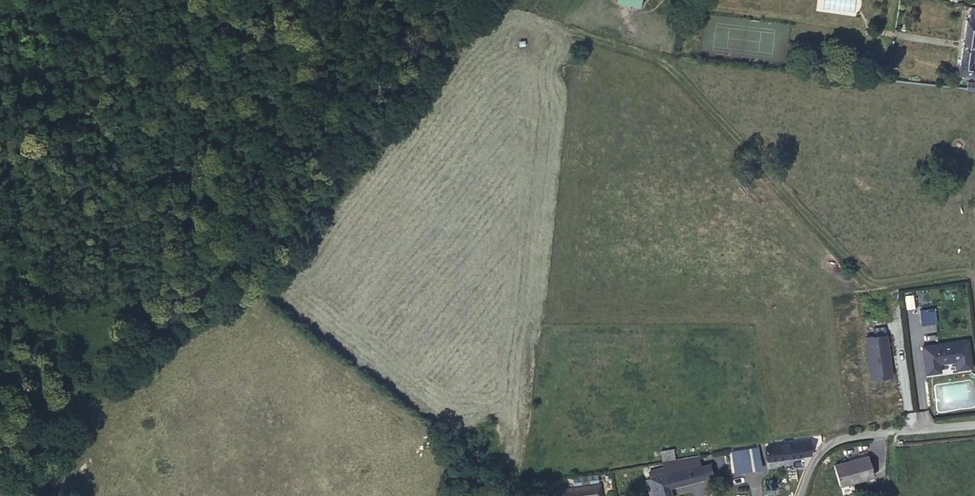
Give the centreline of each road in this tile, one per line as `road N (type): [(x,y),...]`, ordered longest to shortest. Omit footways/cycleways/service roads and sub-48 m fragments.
road 1 (residential): [(974,426),(844,437),(816,457),(800,495)]

